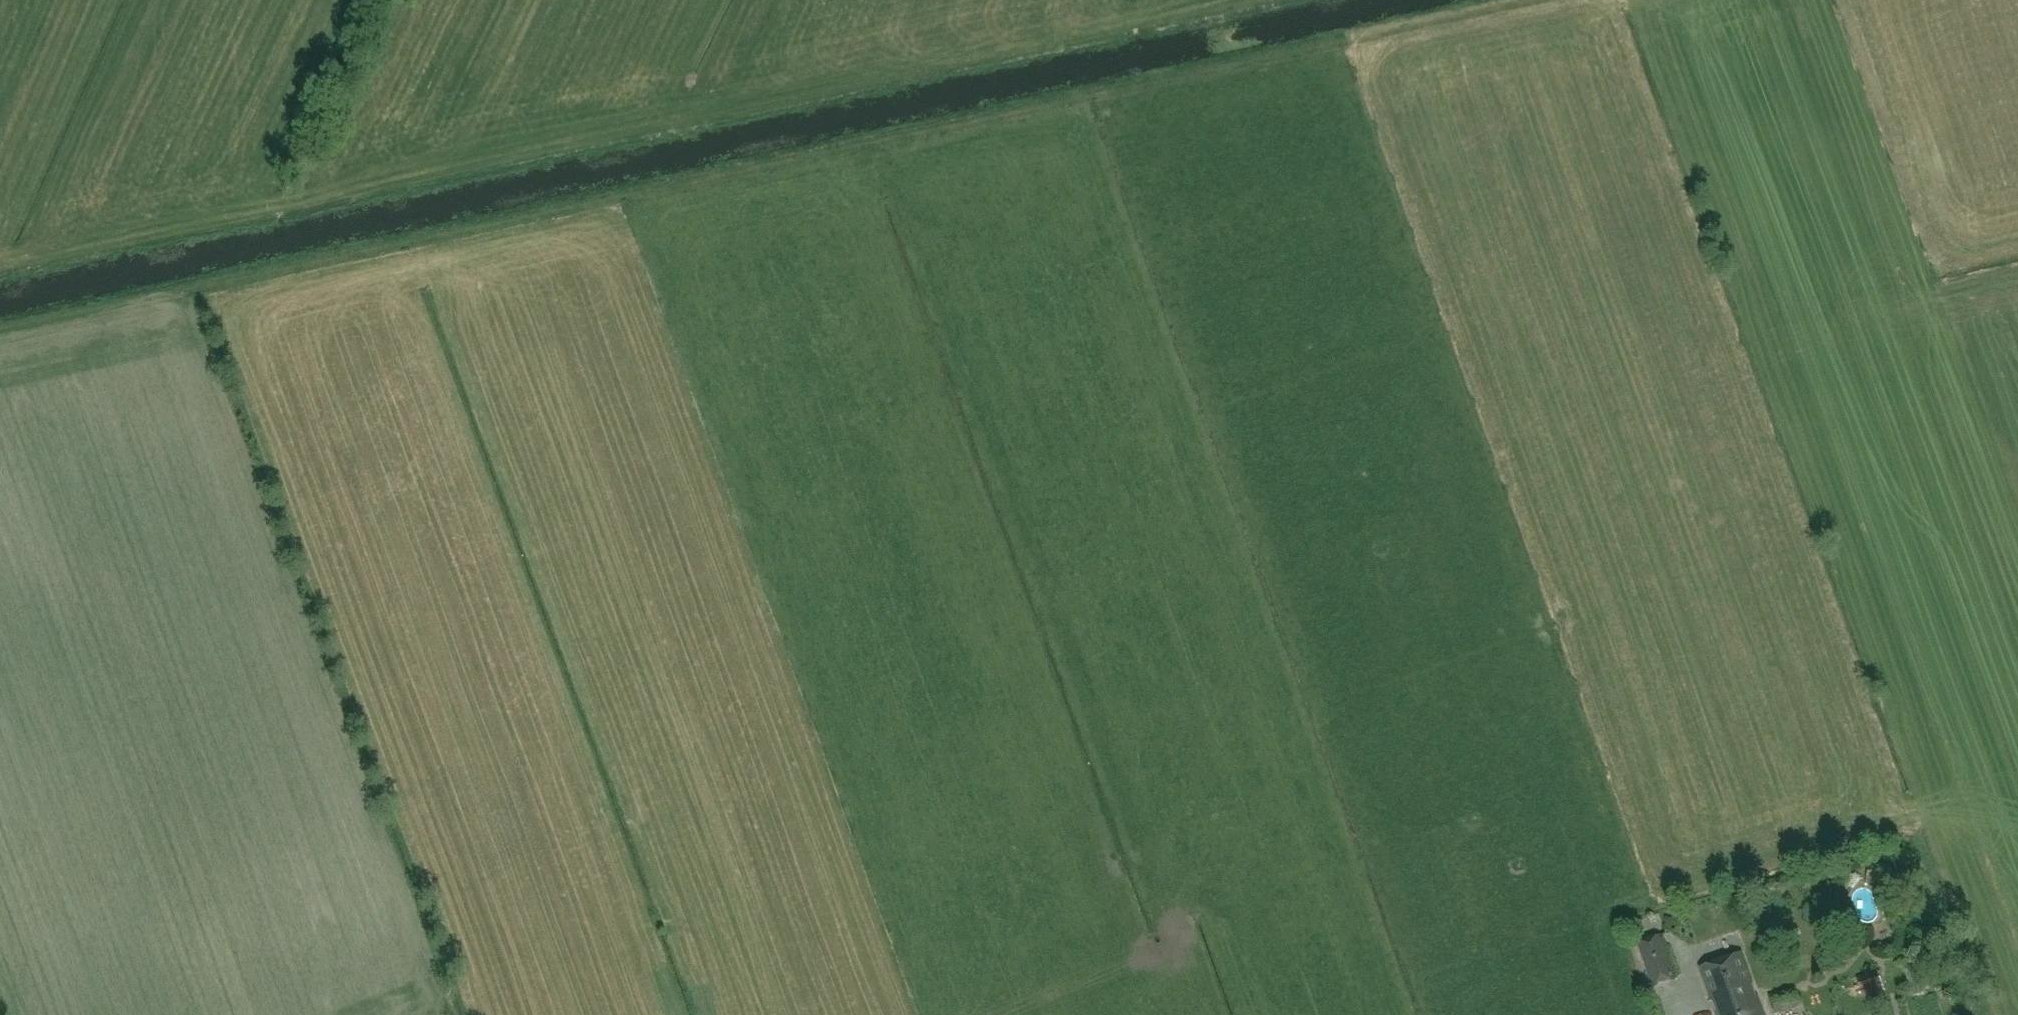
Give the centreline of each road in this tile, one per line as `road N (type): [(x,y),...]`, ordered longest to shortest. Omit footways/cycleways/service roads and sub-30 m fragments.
road 1 (track): [(1567,0),(0,338)]

